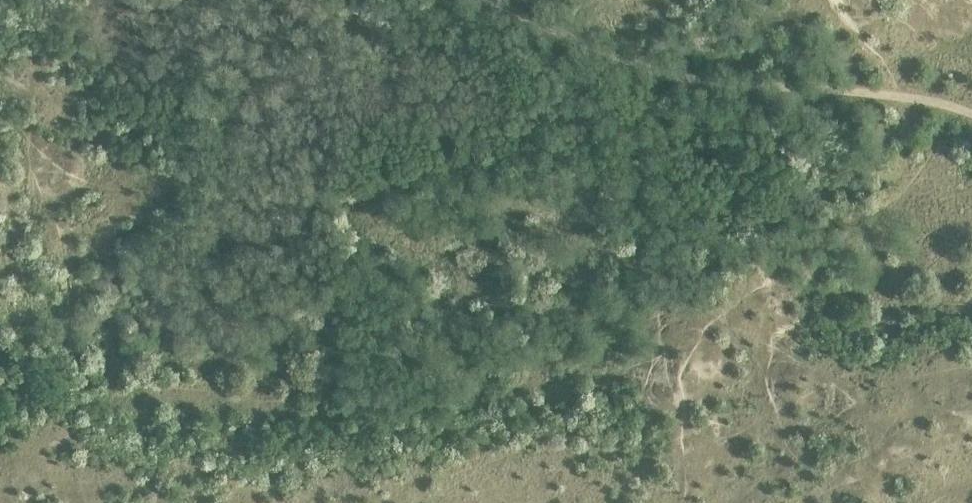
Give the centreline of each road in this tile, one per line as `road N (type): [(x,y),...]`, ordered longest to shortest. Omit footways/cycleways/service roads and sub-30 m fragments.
road 1 (track): [(971,115),(898,96),(674,74),(549,31),(489,0)]

